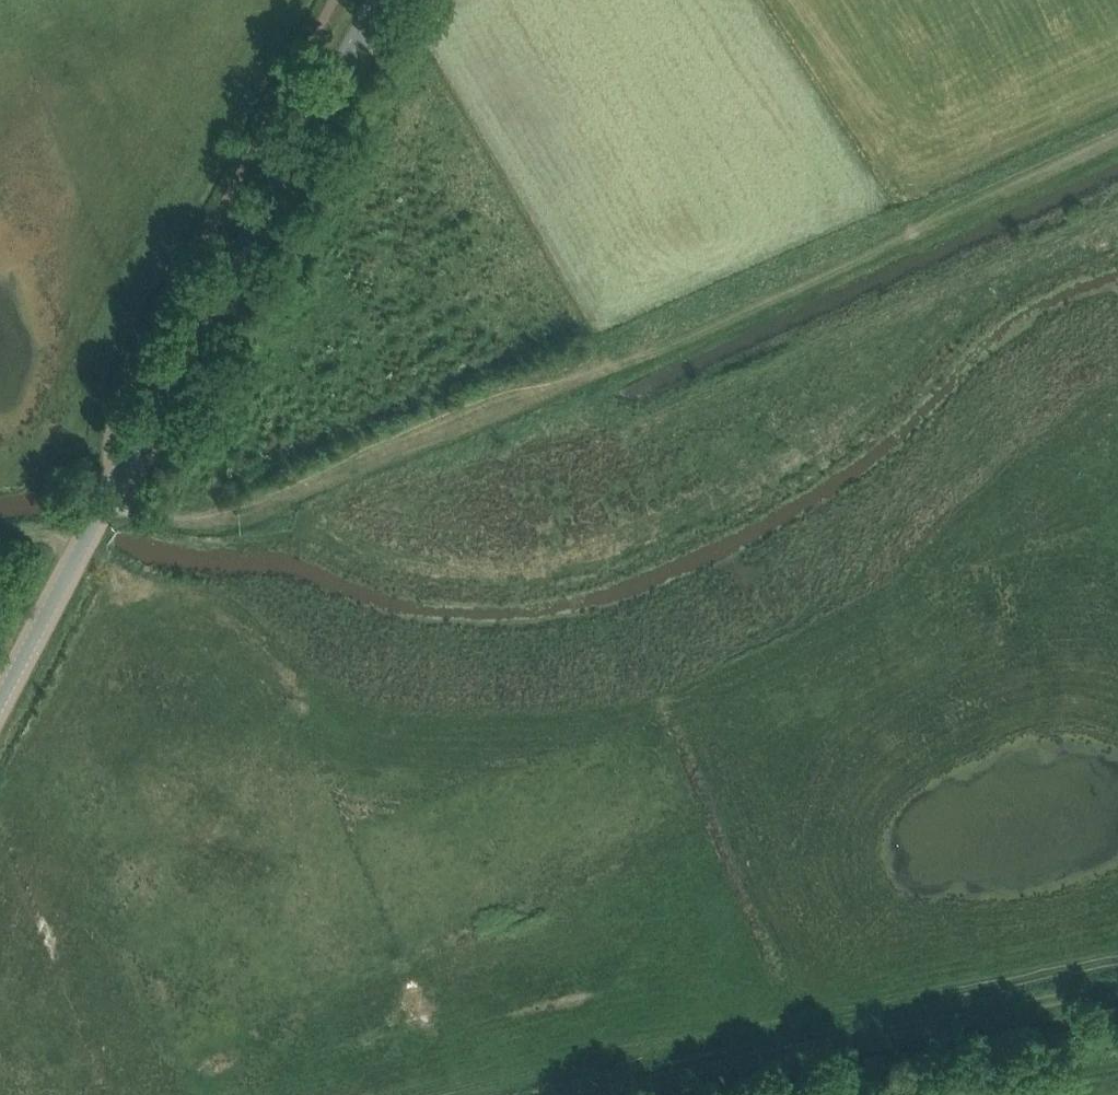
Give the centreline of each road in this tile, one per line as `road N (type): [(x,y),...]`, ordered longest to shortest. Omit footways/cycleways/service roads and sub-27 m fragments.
road 1 (tertiary): [(0,703),(380,0)]
road 2 (track): [(1117,1066),(954,1094)]

